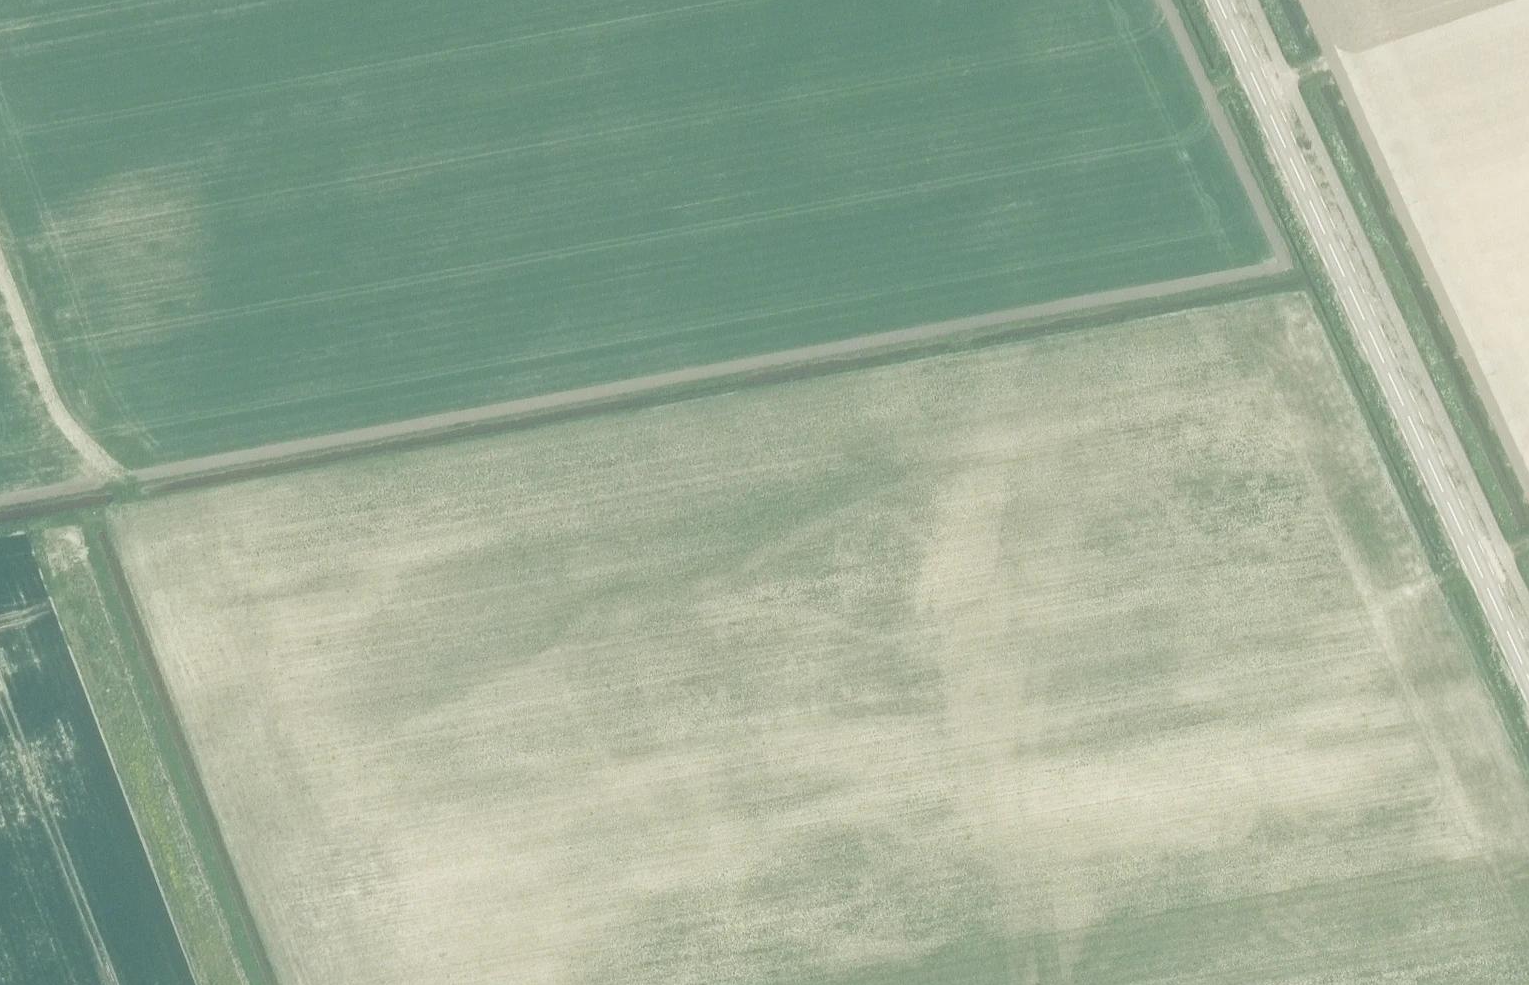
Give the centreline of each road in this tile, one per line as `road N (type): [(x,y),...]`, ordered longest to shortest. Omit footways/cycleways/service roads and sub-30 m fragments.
road 1 (secondary): [(1219,0),(1528,678)]

